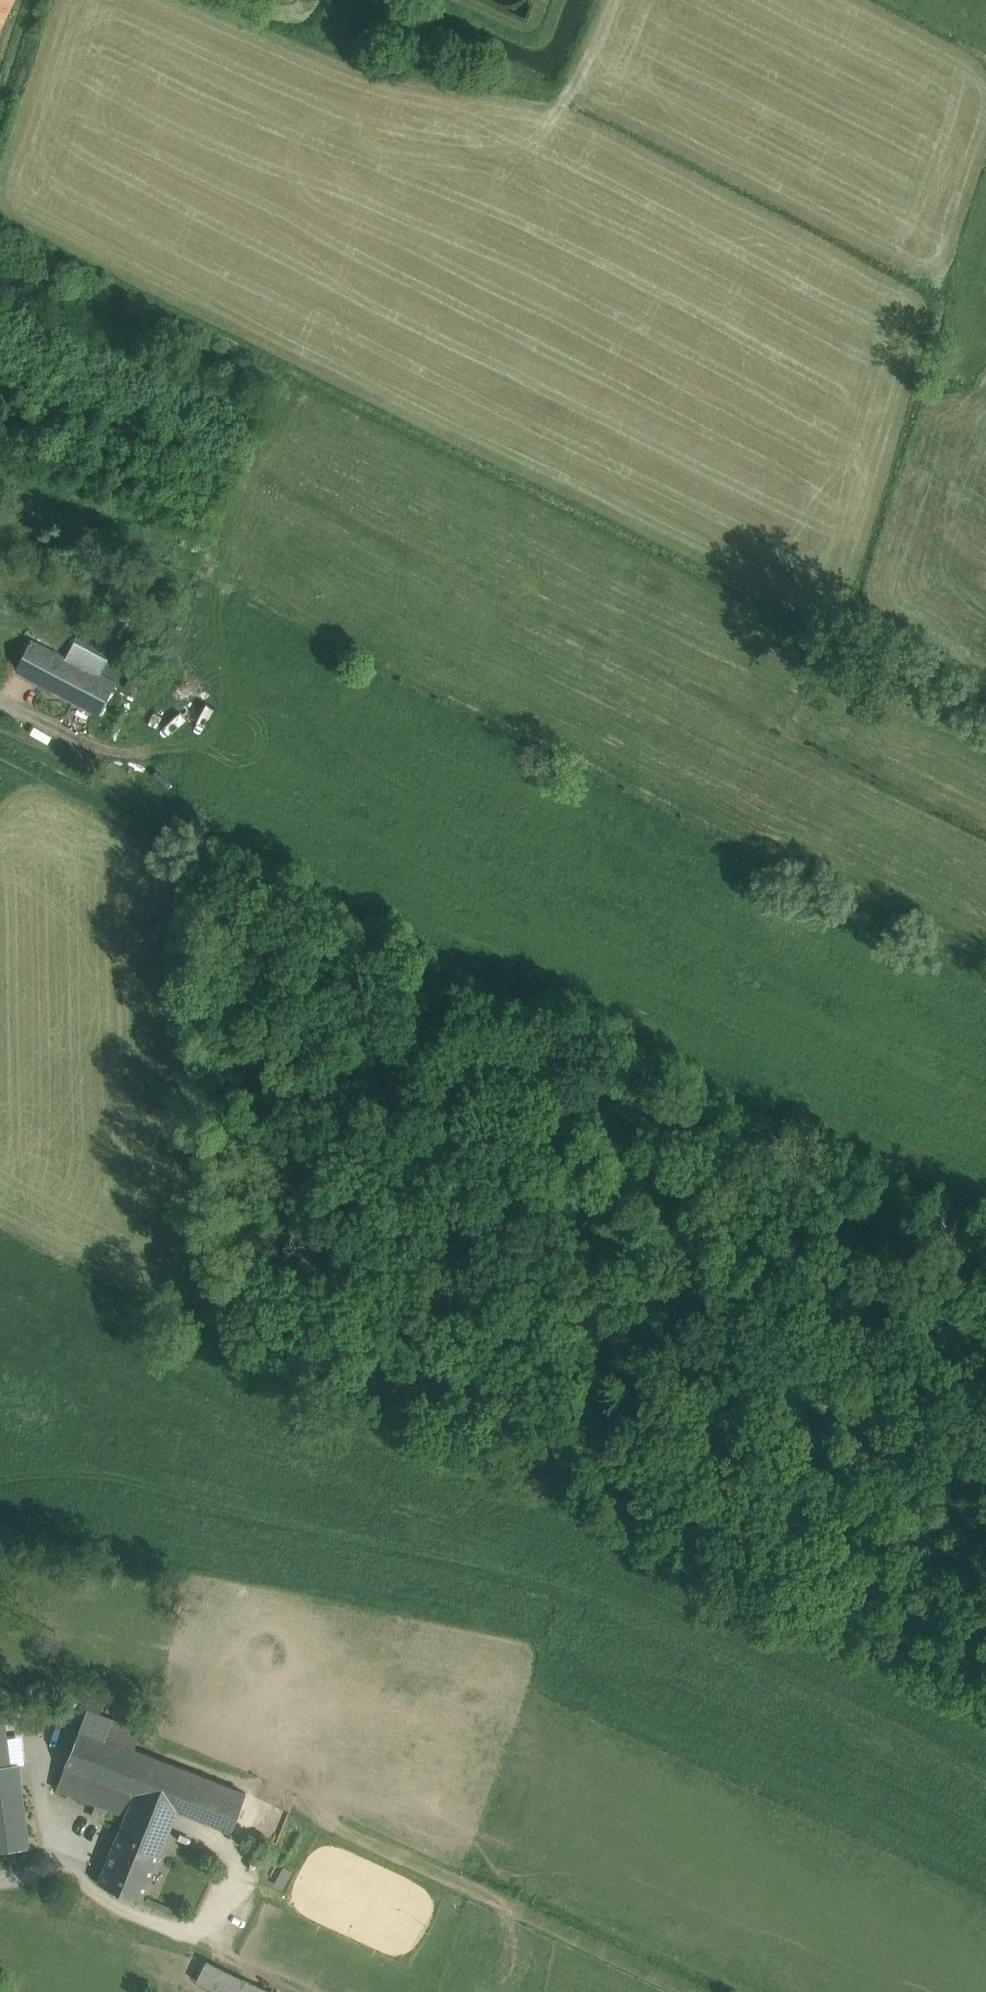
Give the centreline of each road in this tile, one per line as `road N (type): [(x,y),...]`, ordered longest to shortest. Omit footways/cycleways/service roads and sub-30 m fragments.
road 1 (track): [(695,1991),(259,1786),(200,1947)]
road 2 (track): [(58,1876),(307,1991)]

